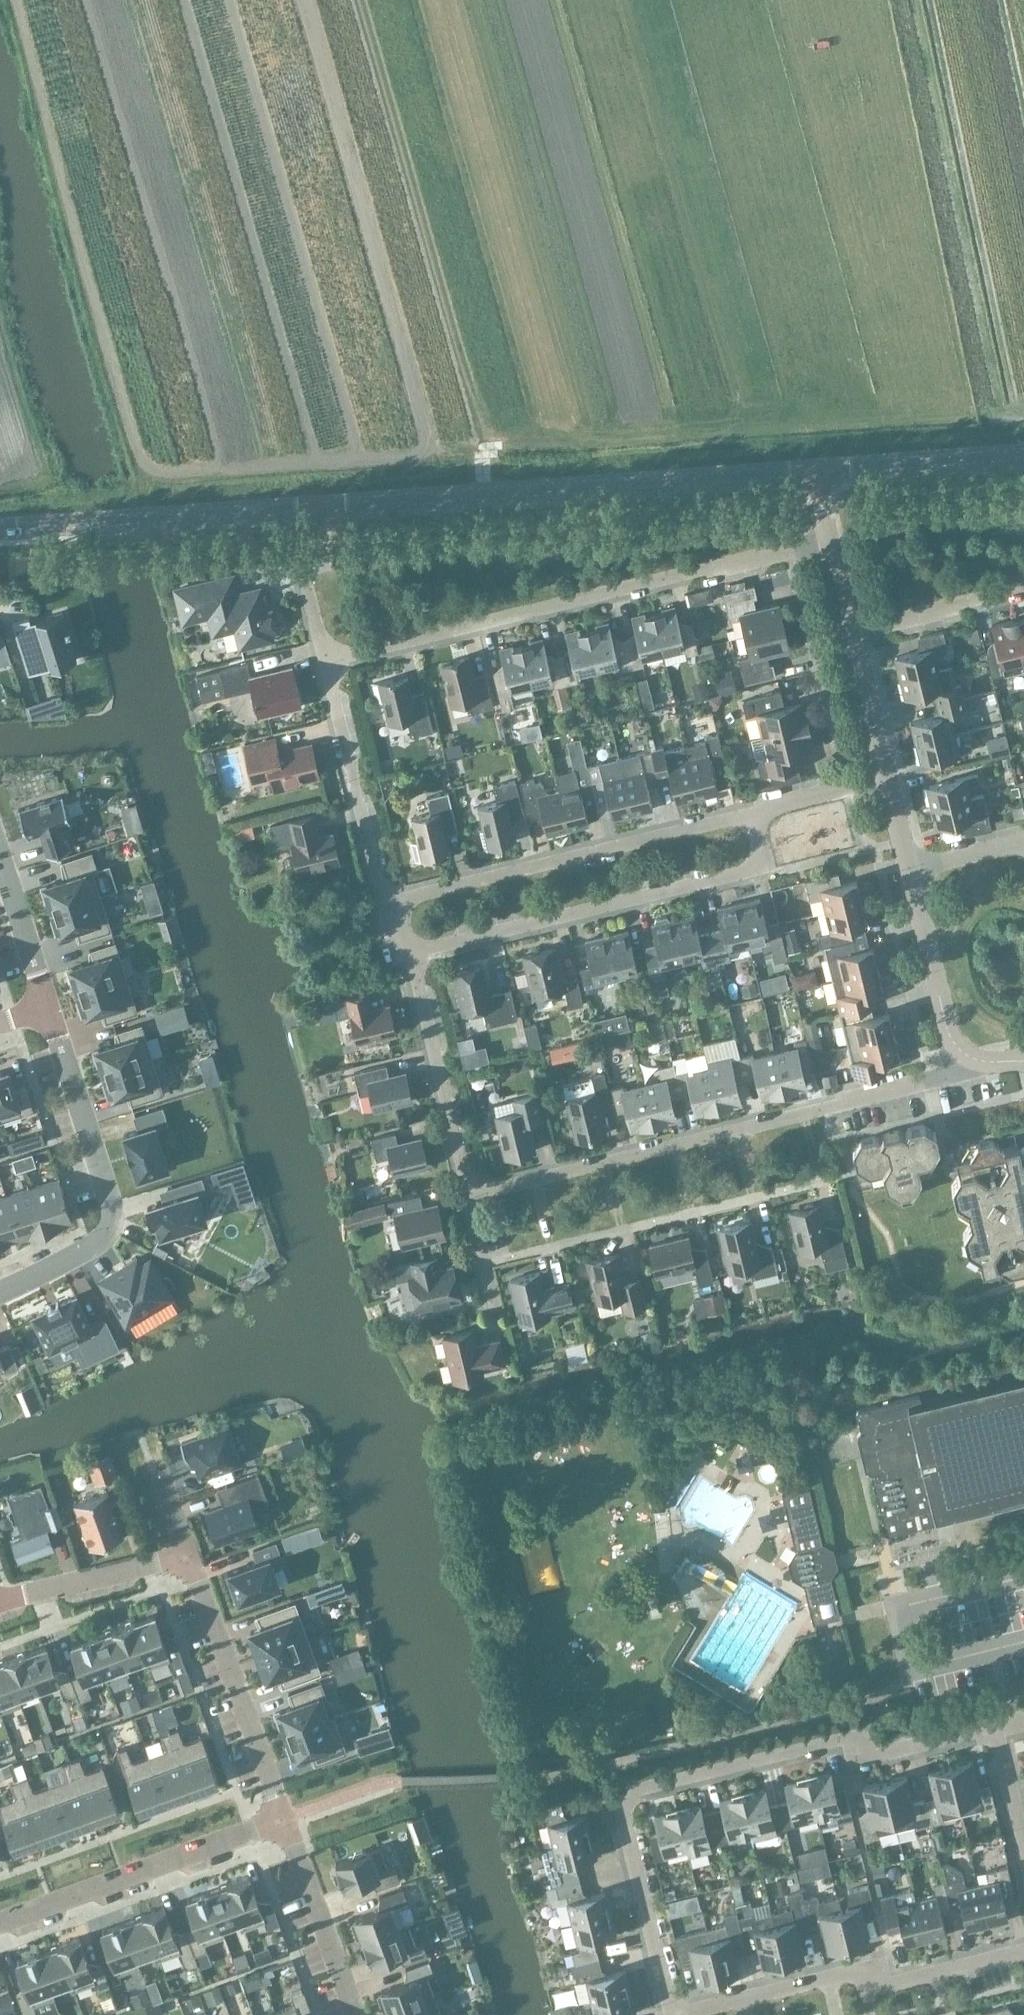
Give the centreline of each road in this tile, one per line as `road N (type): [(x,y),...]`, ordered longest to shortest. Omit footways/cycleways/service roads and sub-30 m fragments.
road 1 (unclassified): [(0,537),(300,521),(804,475)]
road 2 (residential): [(670,2014),(621,1817),(620,1797),(637,1786),(815,1746),(854,1758),(998,1727),(1023,1834)]
road 3 (residential): [(464,1194),(906,1086),(953,1054)]
road 4 (residential): [(326,663),(820,543)]
road 5 (residential): [(404,956),(756,867),(754,803)]
road 6 (residential): [(387,889),(754,803)]
road 7 (residential): [(674,2014),(854,1974),(891,1982),(1023,1947)]
road 8 (residential): [(45,1010),(108,1196),(107,1228),(78,1255),(0,1289)]
road 9 (residential): [(0,1921),(287,1818)]
road 10 (residential): [(287,1818),(191,1561)]
road 11 (residential): [(464,1194),(404,956)]
road 12 (residential): [(387,889),(326,663)]
road 13 (unclassified): [(804,475),(1023,461)]
road 14 (residential): [(360,2014),(287,1818)]
road 15 (residential): [(191,1561),(0,1599)]
road 16 (residential): [(953,1054),(908,866)]
road 17 (residential): [(1023,586),(846,631)]
road 18 (residential): [(0,864),(45,1010)]
road 19 (residential): [(883,773),(846,631)]
road 20 (residential): [(754,803),(883,773)]

